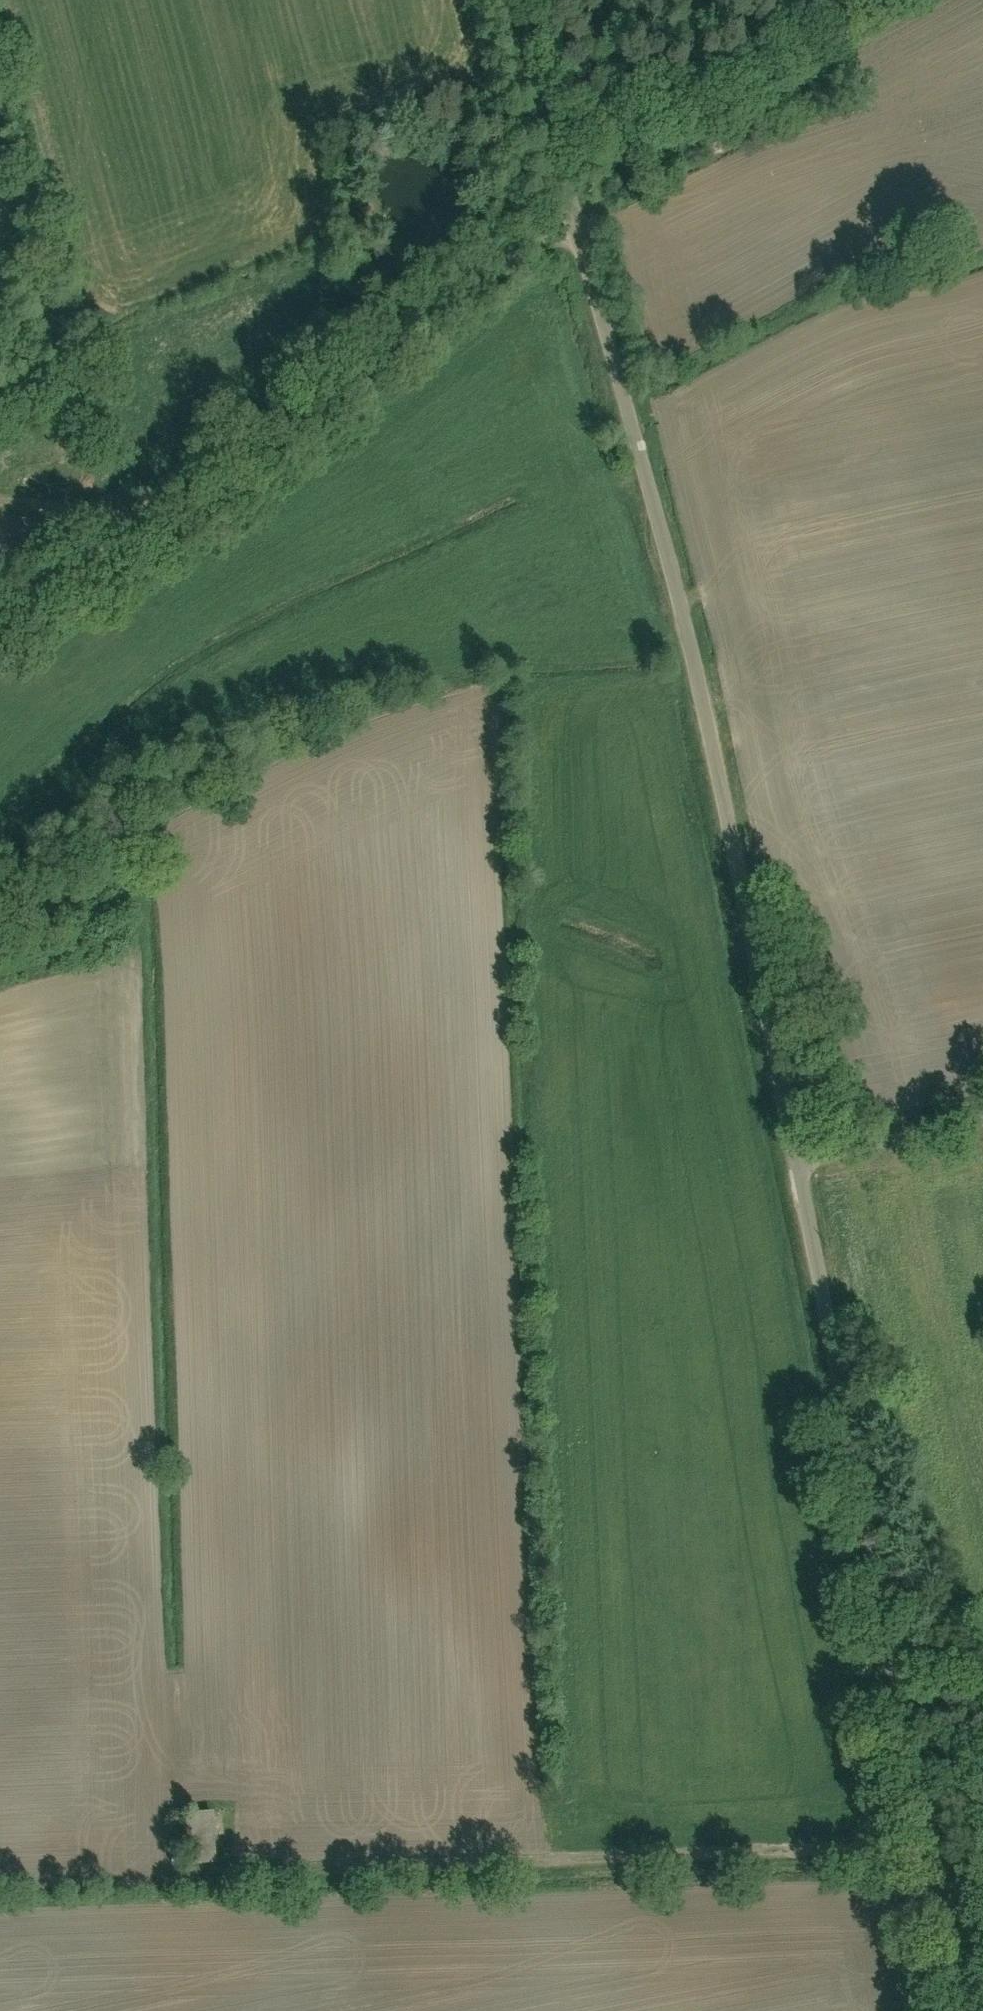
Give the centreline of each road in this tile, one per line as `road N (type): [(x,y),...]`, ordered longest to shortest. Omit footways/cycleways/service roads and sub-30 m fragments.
road 1 (residential): [(963,2010),(732,879),(703,704),(515,0)]
road 2 (track): [(573,225),(369,352),(0,624)]
road 3 (track): [(563,174),(715,103),(883,0)]

